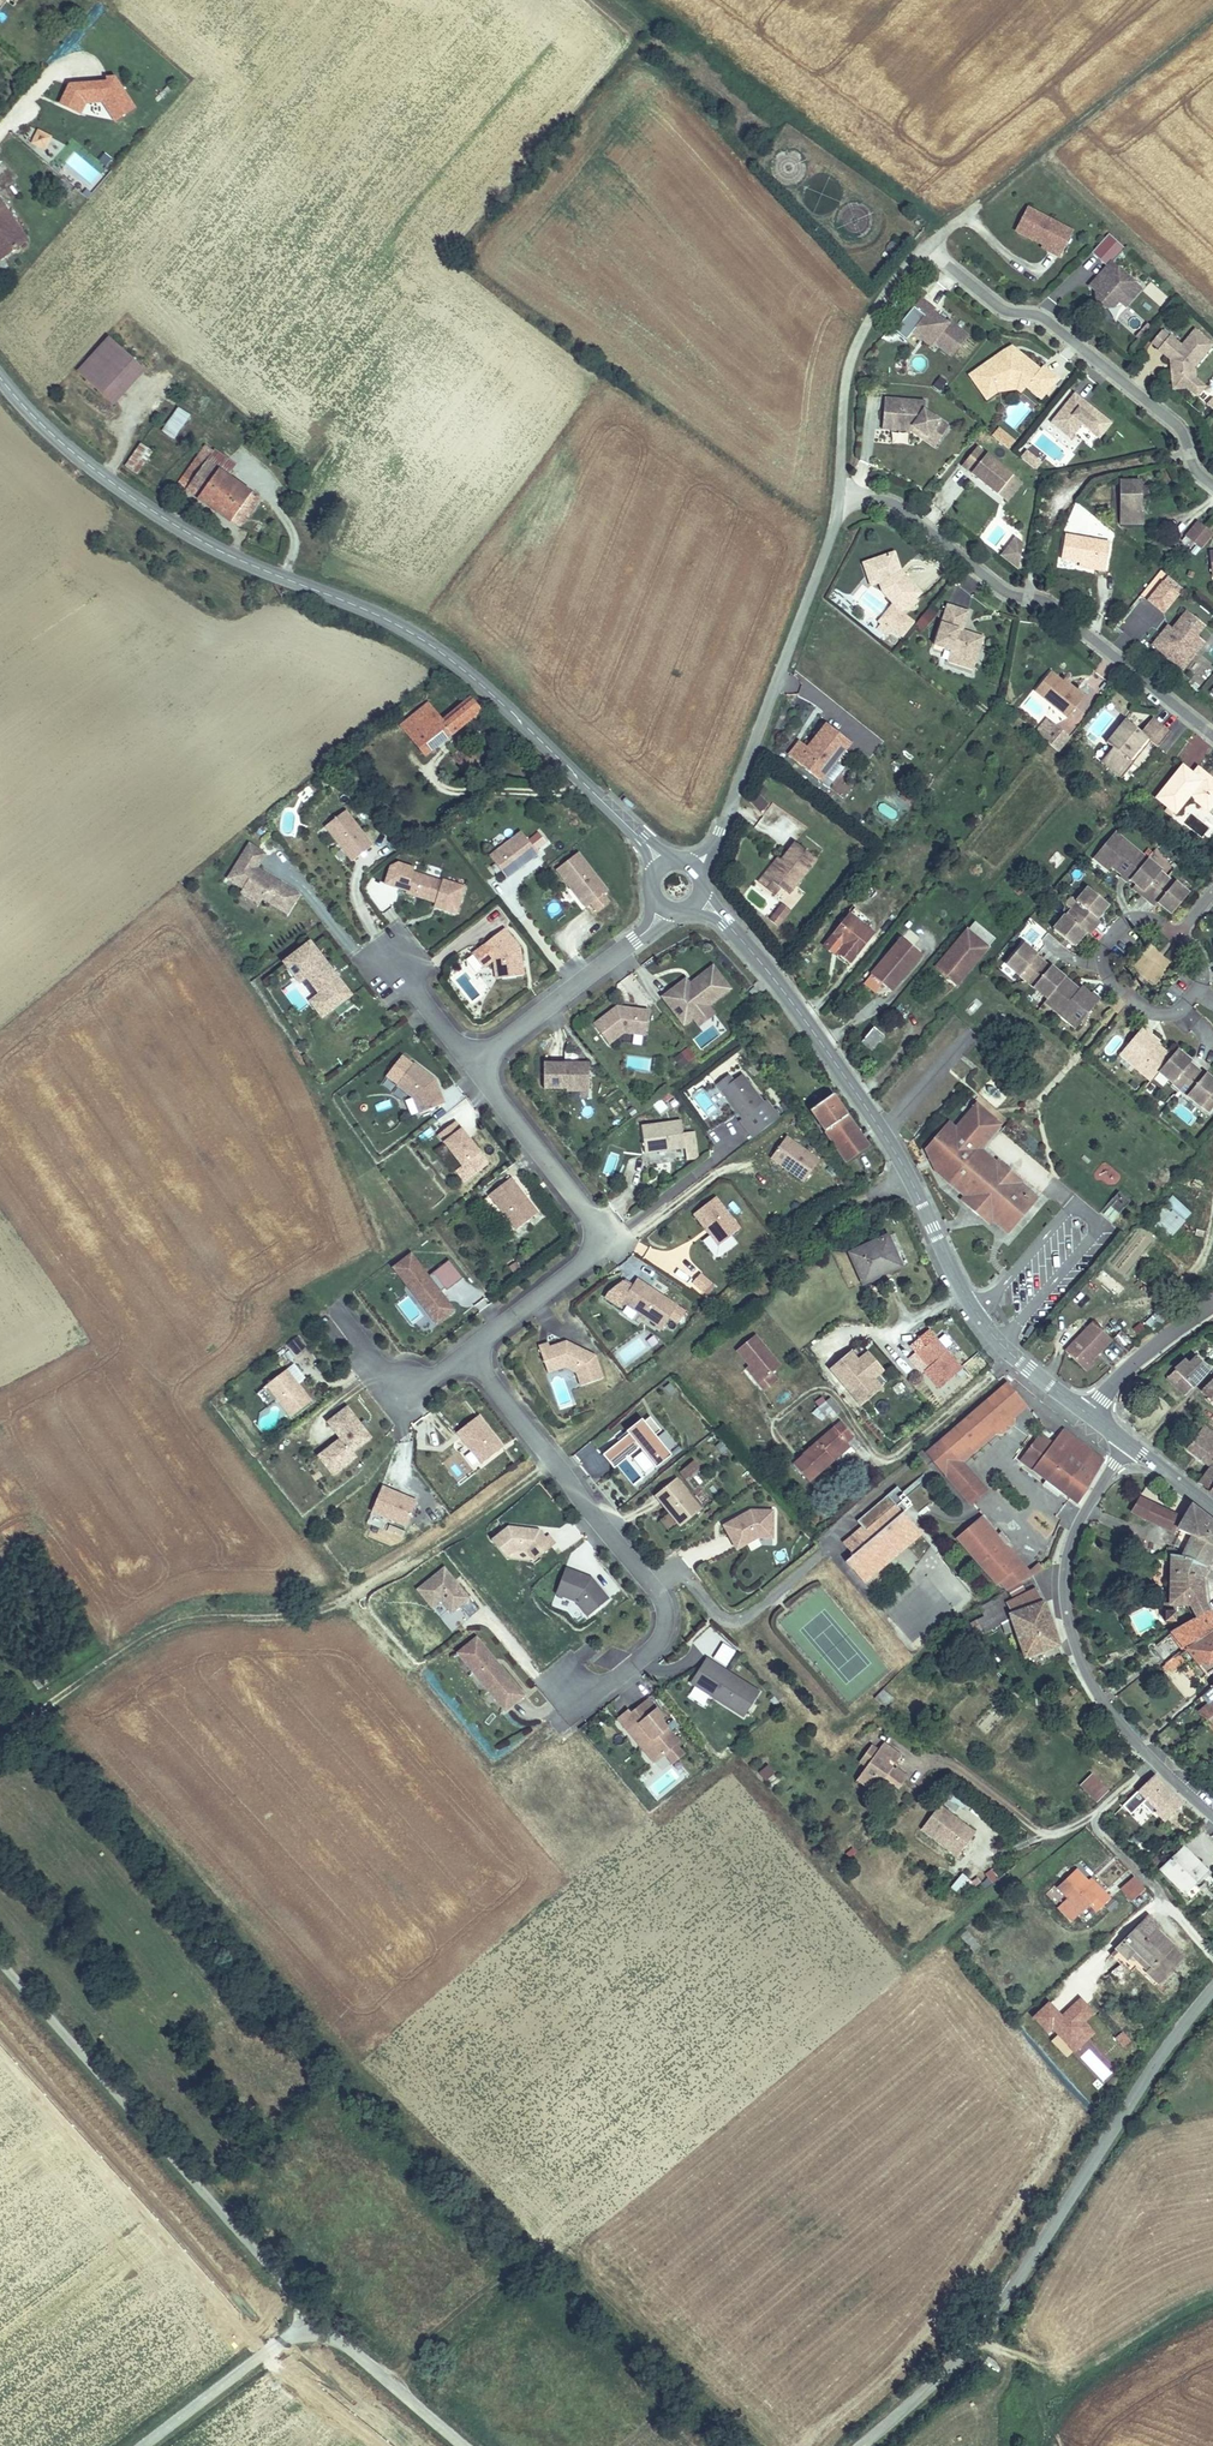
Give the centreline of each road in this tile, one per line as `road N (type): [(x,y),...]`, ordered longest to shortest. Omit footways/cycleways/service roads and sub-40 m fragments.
road 1 (track): [(0,1745),(160,1629),(202,1617),(293,1621),(442,1545),(736,1305),(815,1227),(910,1178)]
road 2 (tertiary): [(0,374),(58,438),(160,516),(438,648),(663,863)]
road 3 (tertiary): [(699,899),(776,980),(881,1130),(987,1328),(1088,1414)]
road 4 (tertiary): [(863,2445),(983,2334),(1212,1991)]
road 5 (unclassified): [(310,2336),(290,2287),(0,1959)]
road 6 (residential): [(467,1352),(557,1457),(663,1605),(664,1633),(655,1647),(611,1685),(572,1683)]
road 7 (residential): [(1212,736),(1055,608),(1008,593),(891,502),(842,497)]
road 8 (tertiary): [(1212,1815),(1105,1703),(1066,1610),(1076,1530),(1129,1445)]
road 9 (unclassified): [(696,865),(721,830),(842,497)]
road 10 (residential): [(467,1352),(596,1248),(583,1205),(473,1065)]
road 11 (residential): [(927,247),(1005,311),(1051,323),(1172,421),(1212,487)]
road 12 (track): [(1212,16),(983,199)]
road 13 (unclassified): [(842,497),(853,355),(890,290),(927,247)]
road 14 (residential): [(1178,935),(1153,918),(1123,923),(1104,946),(1109,977),(1145,1007),(1175,1011),(1200,985),(1199,957)]
road 15 (residential): [(473,1065),(634,942),(665,906)]
road 16 (tertiary): [(141,2445),(257,2358),(310,2336)]
road 17 (tertiary): [(310,2336),(358,2354),(463,2445)]
road 18 (residential): [(336,1311),(392,1381),(430,1378),(467,1352)]
road 19 (unclassified): [(1088,1414),(1138,1361),(1212,1304)]
road 20 (residential): [(473,1065),(395,966)]

